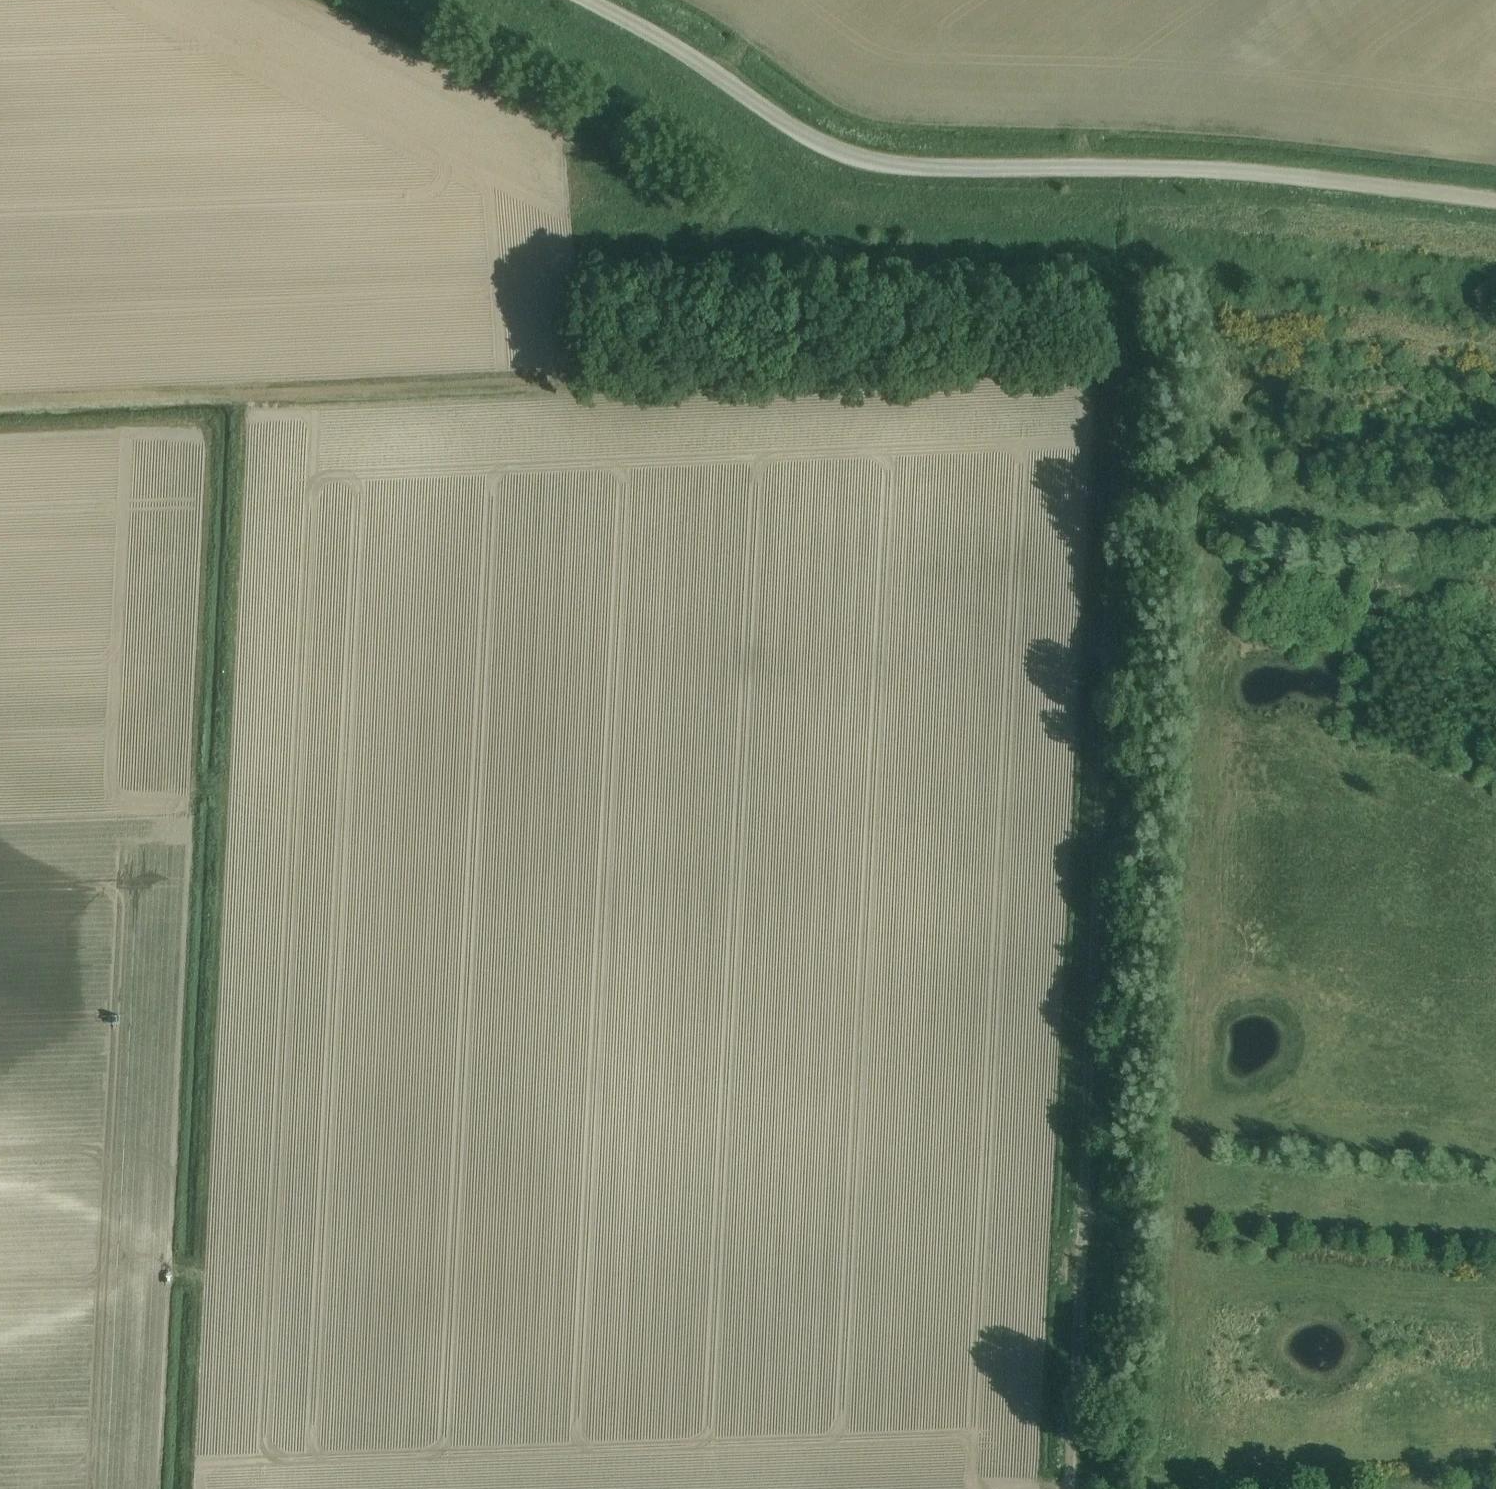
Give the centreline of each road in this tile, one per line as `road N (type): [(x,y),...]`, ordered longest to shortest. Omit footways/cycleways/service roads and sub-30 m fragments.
road 1 (track): [(1071,1488),(1131,280),(1132,261),(1118,248),(1122,167)]
road 2 (unclassified): [(1495,201),(1320,180),(860,158),(814,142),(639,25),(587,0)]

